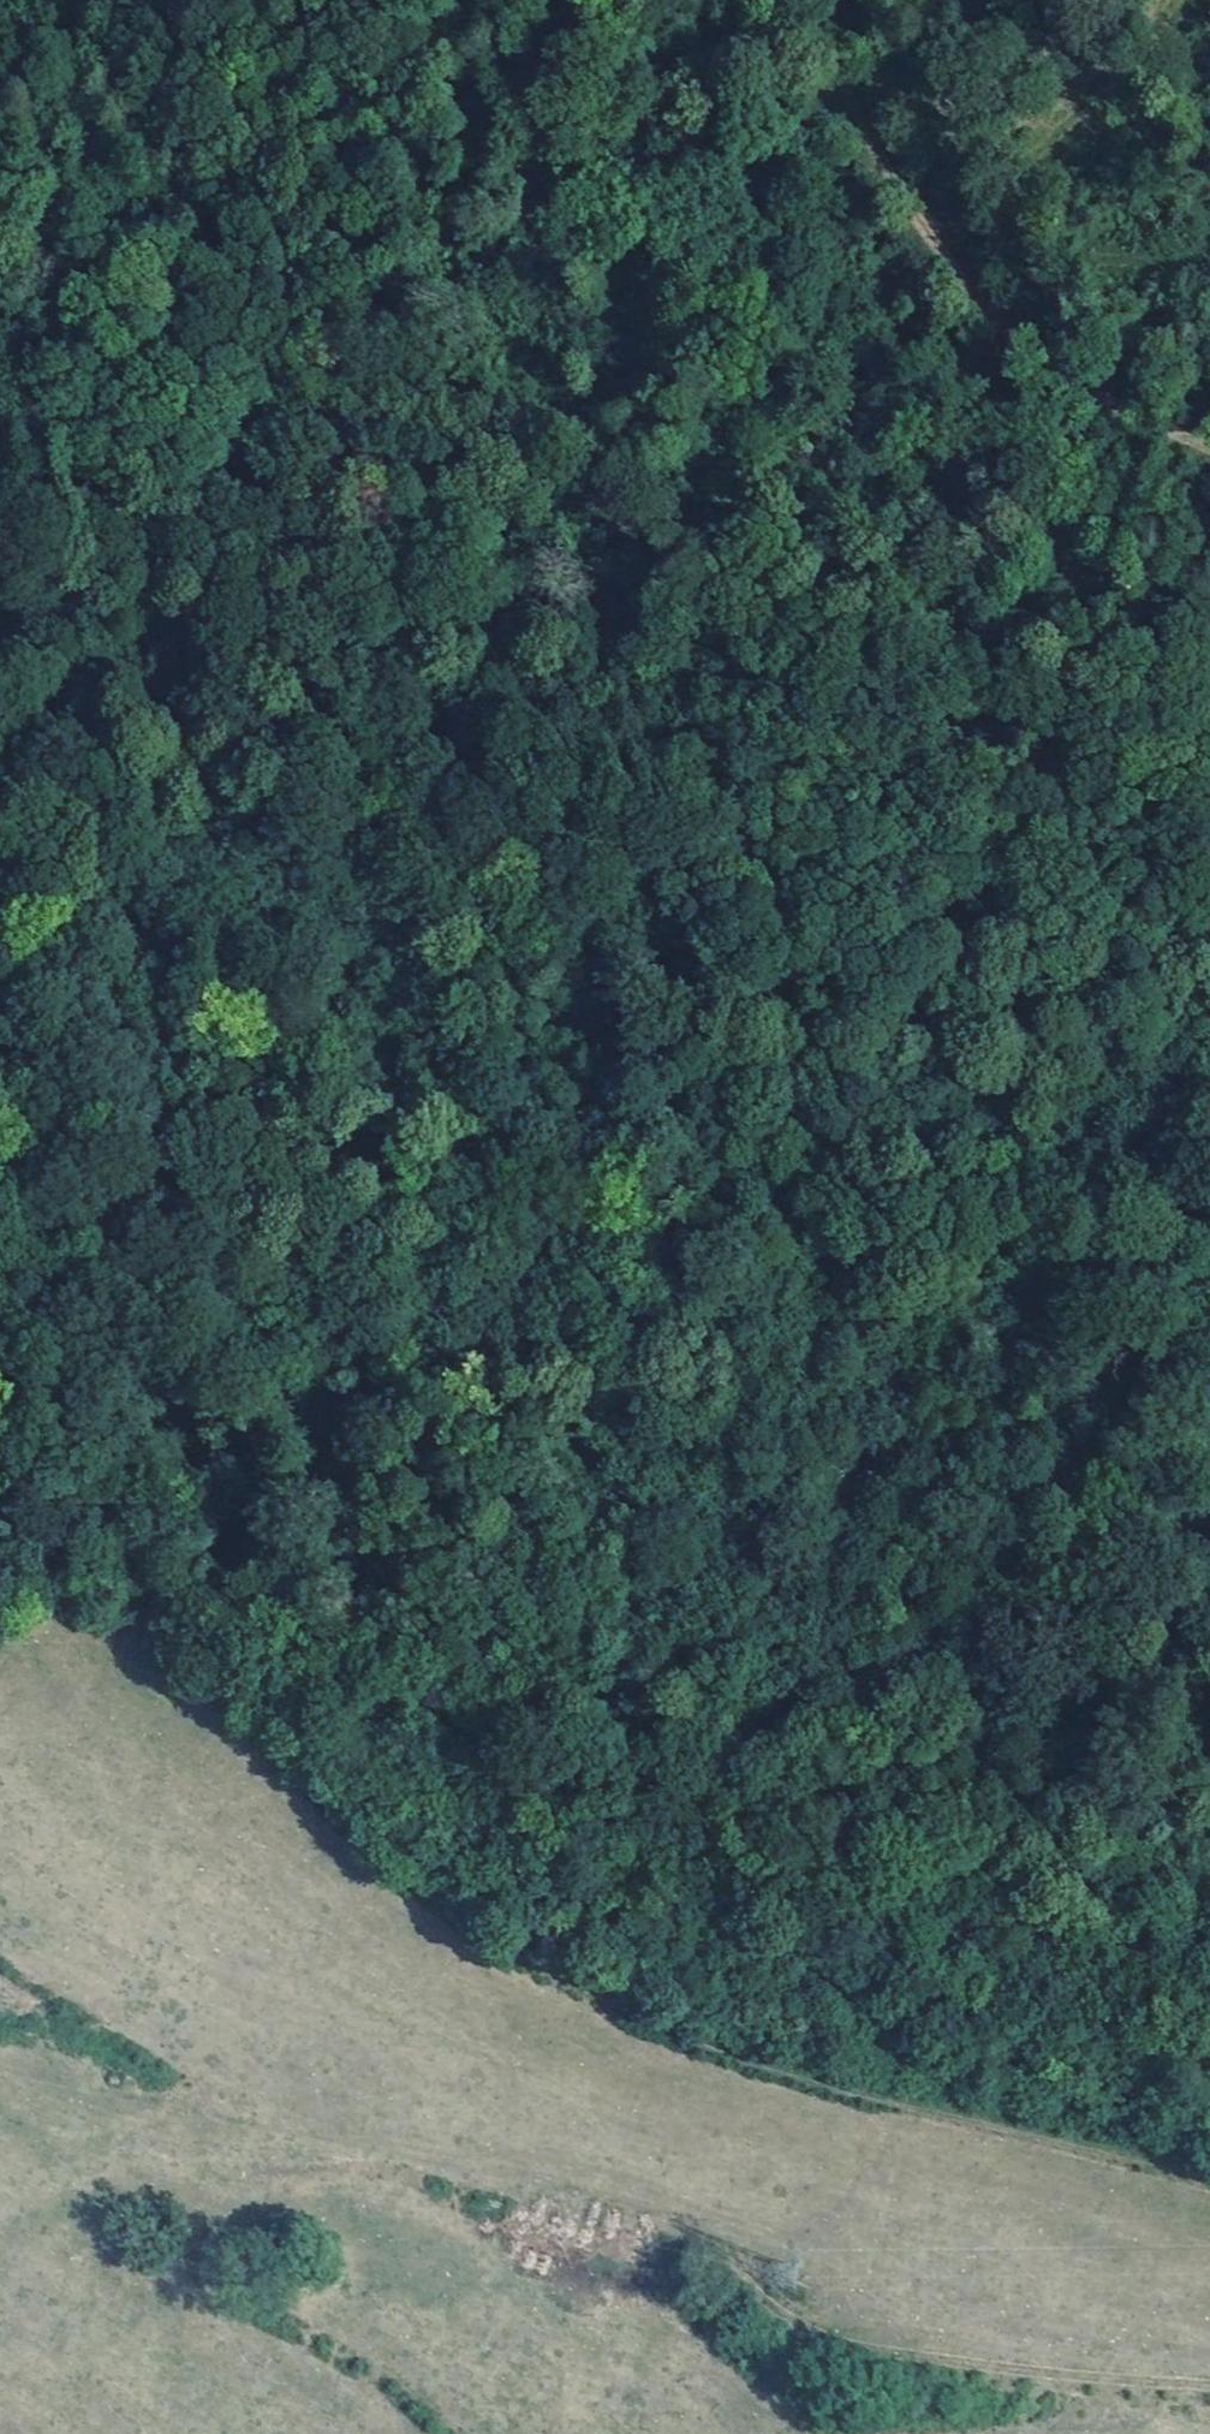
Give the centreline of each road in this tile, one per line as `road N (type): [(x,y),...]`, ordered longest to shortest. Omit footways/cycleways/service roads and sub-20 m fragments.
road 1 (track): [(832,0),(853,101),(939,253),(1011,331),(1084,388),(1209,444)]
road 2 (track): [(847,2352),(1209,2389)]

